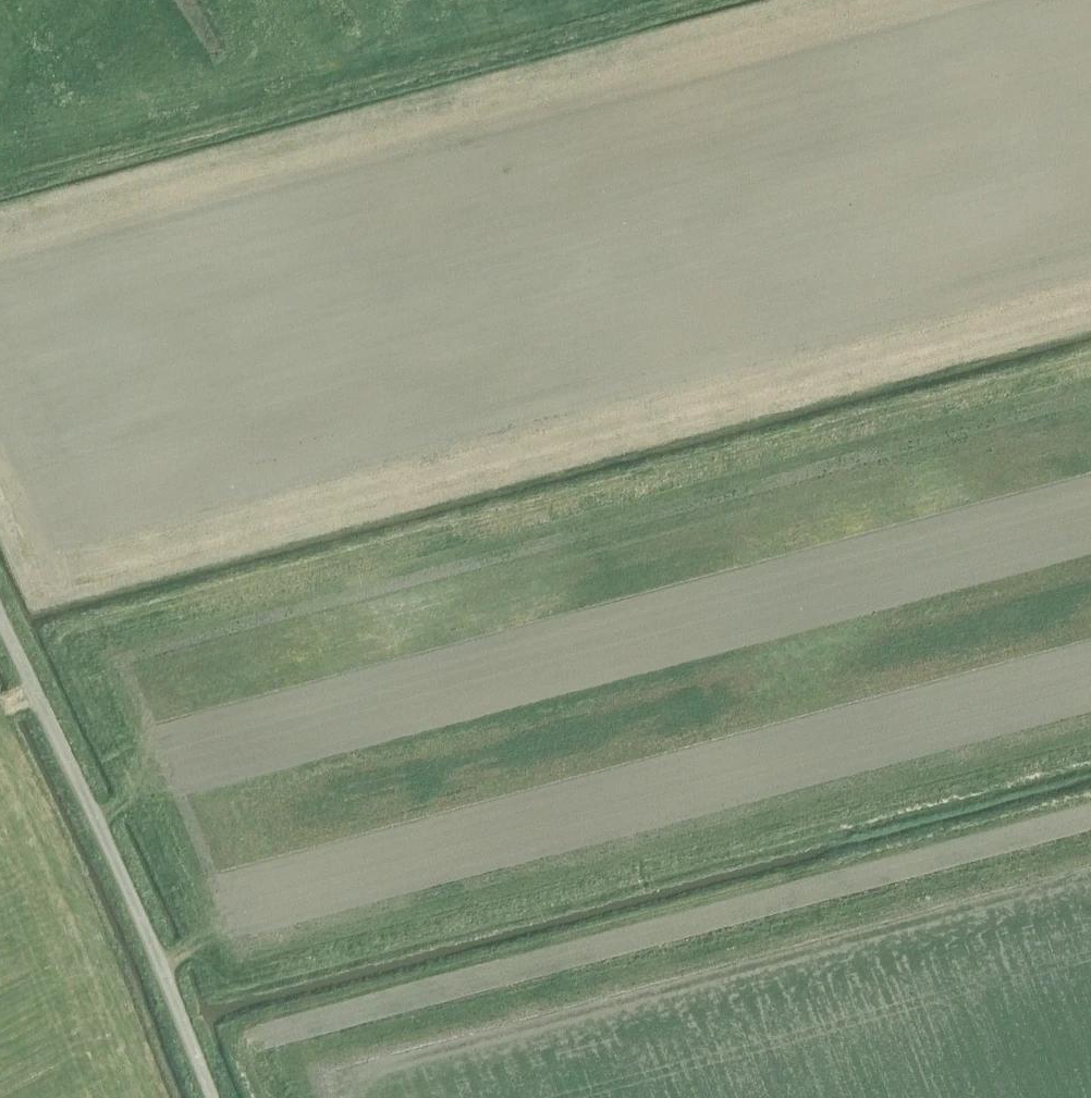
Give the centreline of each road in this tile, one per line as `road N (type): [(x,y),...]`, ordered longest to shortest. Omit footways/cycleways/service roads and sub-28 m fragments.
road 1 (tertiary): [(207,1097),(0,621)]

